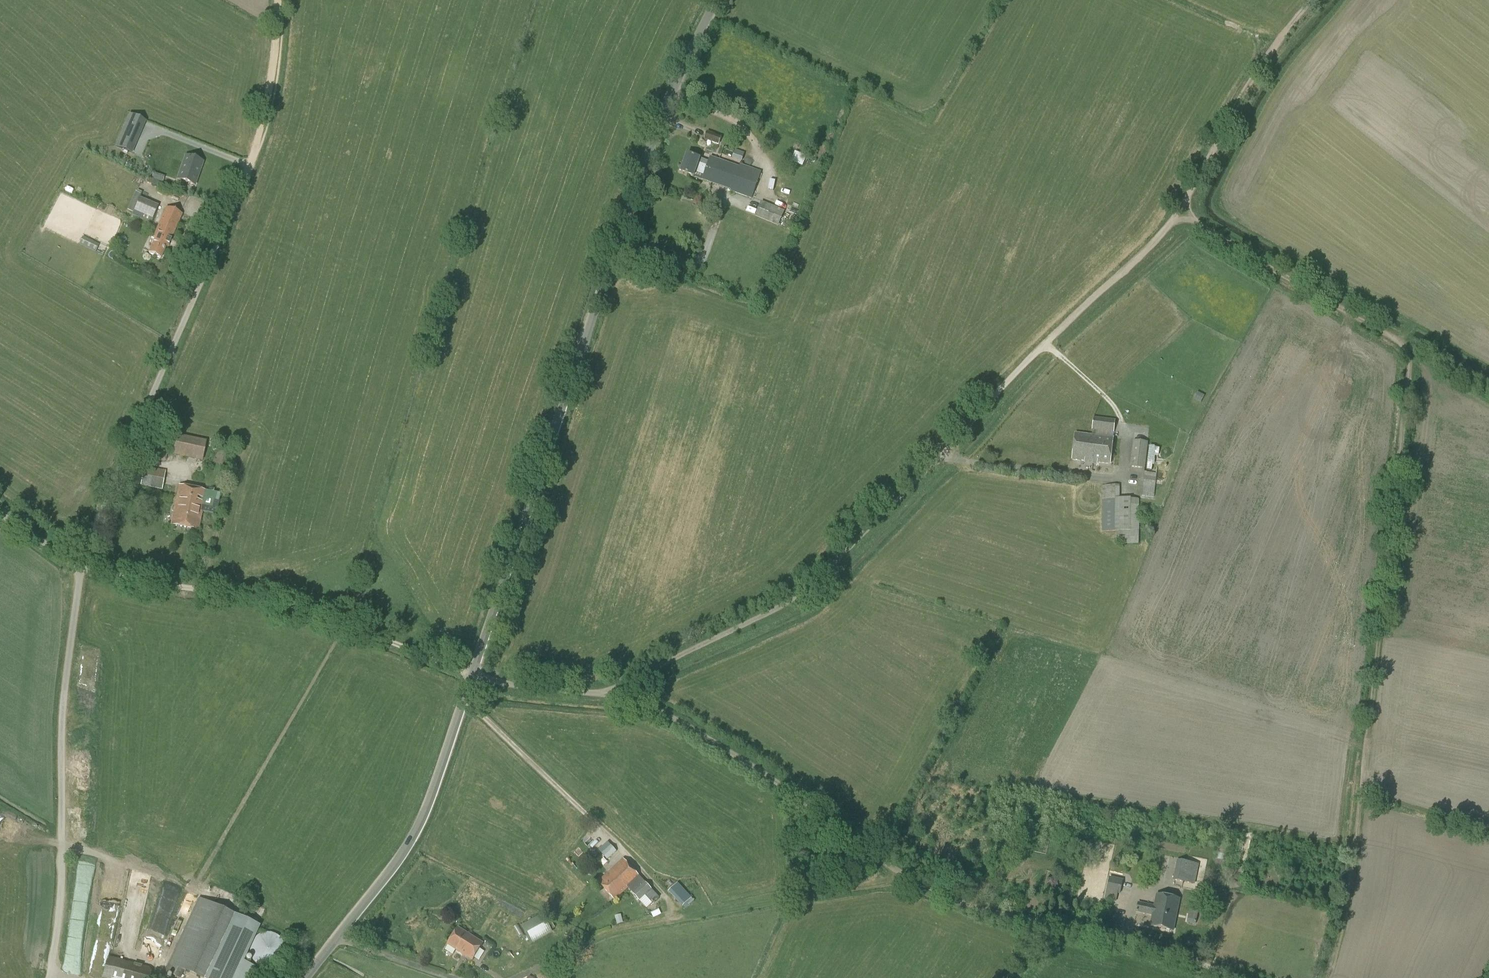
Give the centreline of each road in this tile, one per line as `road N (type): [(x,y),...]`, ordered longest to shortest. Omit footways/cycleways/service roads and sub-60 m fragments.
road 1 (track): [(1326,977),(1347,890),(1412,357),(1397,337),(1182,212)]
road 2 (unclassified): [(471,675),(656,128),(712,0)]
road 3 (unclassified): [(1244,977),(1158,946),(1018,919),(935,890),(710,738),(608,695)]
road 4 (track): [(1307,0),(1227,121),(1182,212),(962,432)]
road 5 (unclassified): [(608,695),(812,584),(962,432)]
road 6 (unclassified): [(81,565),(248,167)]
road 7 (unclassified): [(50,977),(61,906),(63,706),(81,565)]
road 8 (track): [(515,977),(621,929),(907,877)]
road 9 (track): [(81,565),(296,607),(471,675)]
road 10 (unclassified): [(305,977),(414,838),(471,675)]
road 11 (track): [(465,694),(685,917)]
road 12 (track): [(248,167),(277,0)]
road 13 (unclassified): [(608,695),(471,675)]
road 14 (track): [(337,938),(456,977)]

